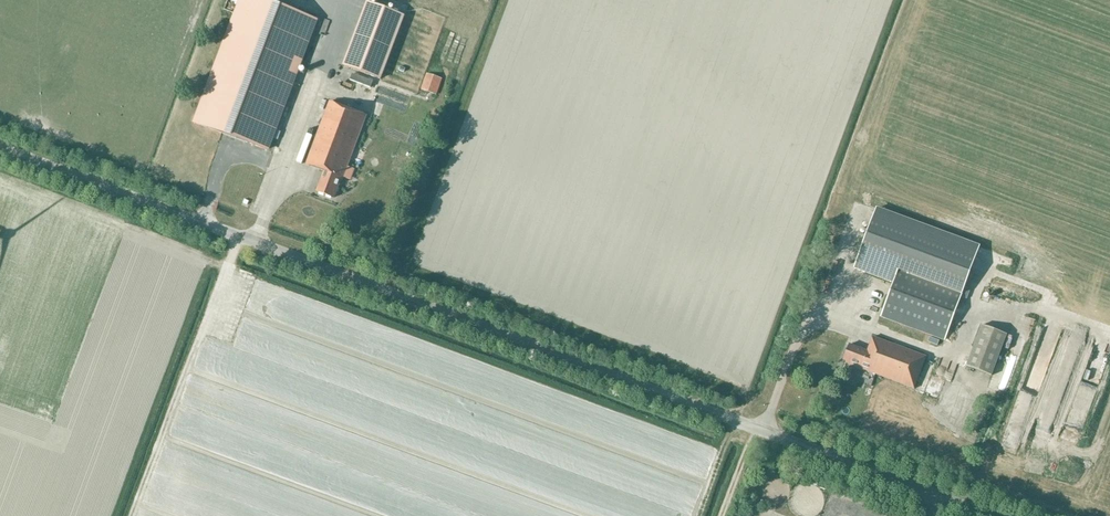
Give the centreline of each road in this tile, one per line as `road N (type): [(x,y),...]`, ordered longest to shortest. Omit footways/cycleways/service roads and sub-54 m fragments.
road 1 (unclassified): [(985,515),(0,148)]

